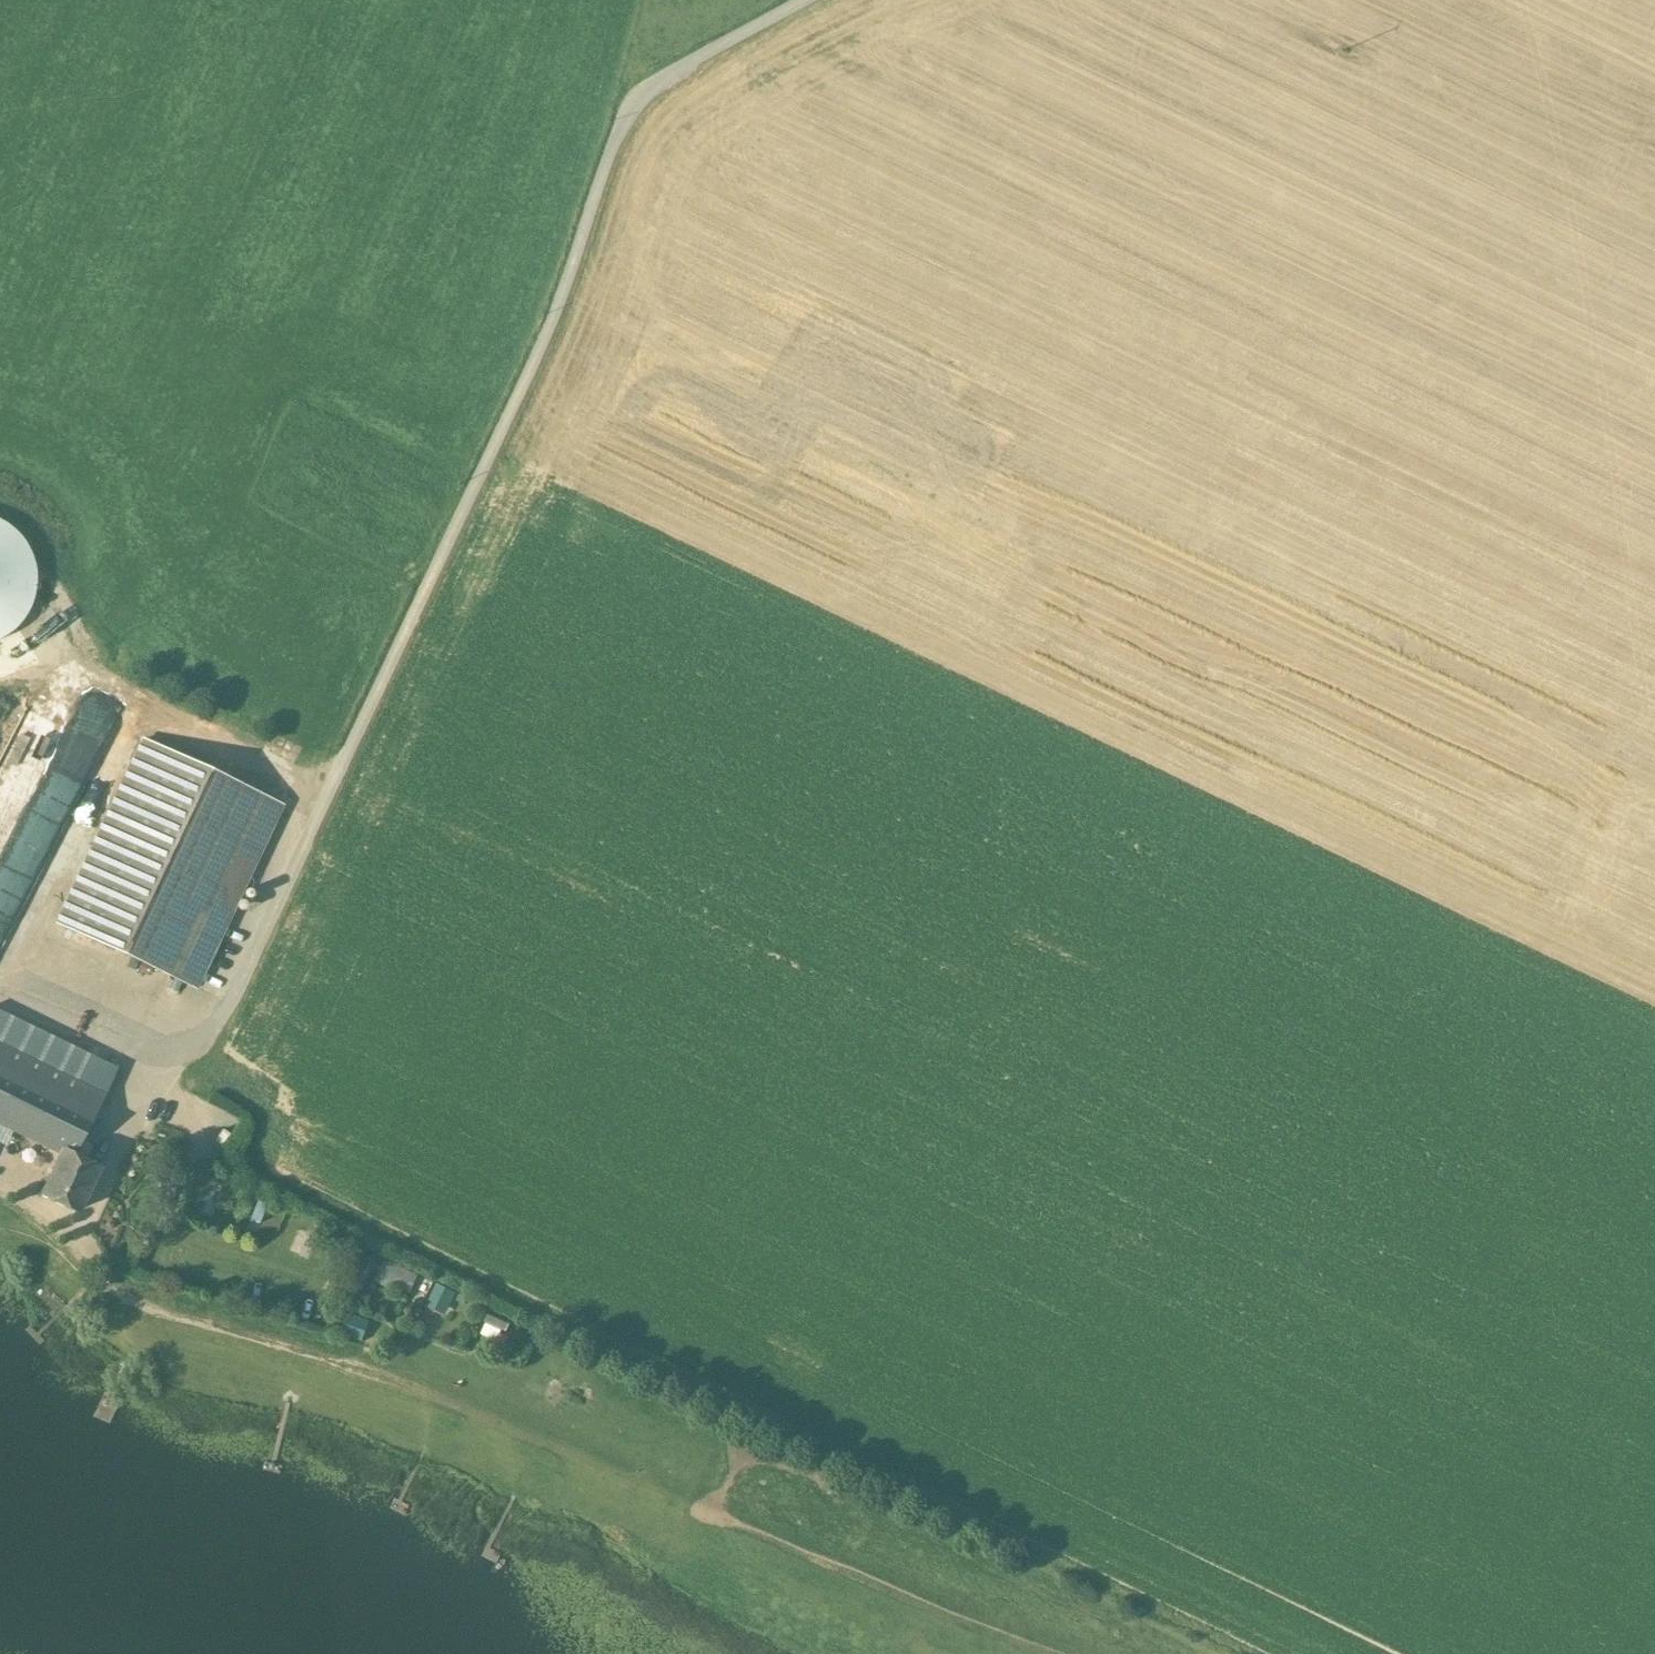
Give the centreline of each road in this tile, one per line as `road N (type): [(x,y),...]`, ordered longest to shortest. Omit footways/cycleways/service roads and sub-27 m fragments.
road 1 (unclassified): [(804,0),(706,51),(628,117),(544,346),(229,1004),(197,1037),(147,1038),(0,984)]

